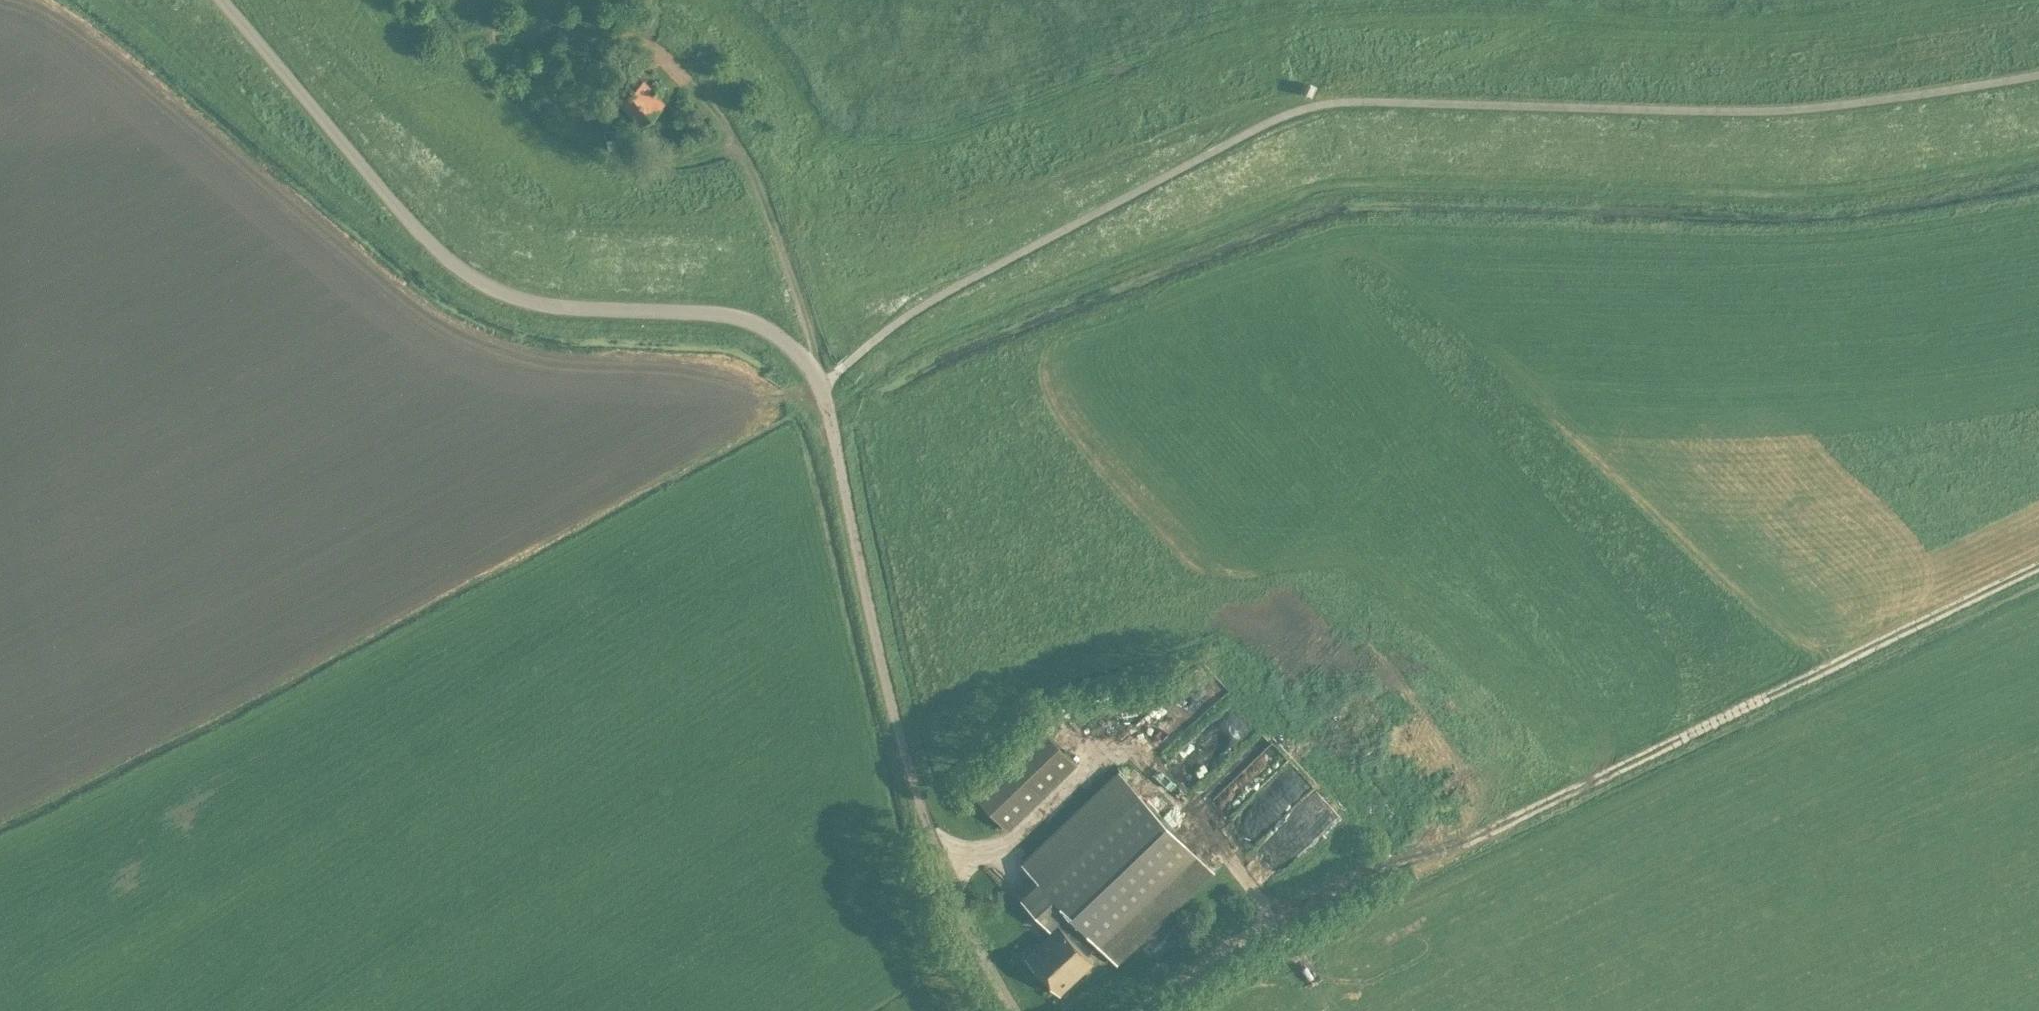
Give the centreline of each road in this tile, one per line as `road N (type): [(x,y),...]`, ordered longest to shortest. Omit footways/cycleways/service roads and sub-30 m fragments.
road 1 (unclassified): [(1007,1010),(948,898),(898,738),(817,386),(799,359),(754,324),(710,314),(548,309),(467,278),(426,242),(214,0)]

